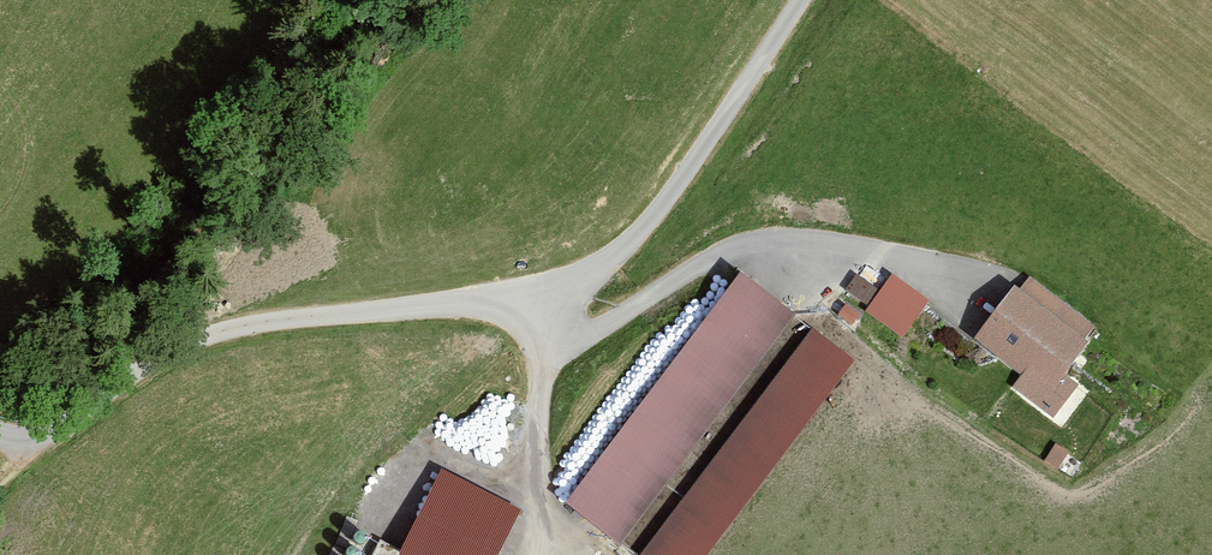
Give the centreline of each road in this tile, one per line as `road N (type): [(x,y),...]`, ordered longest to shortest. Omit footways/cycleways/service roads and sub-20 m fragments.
road 1 (track): [(982,270),(838,239),(741,239),(644,300),(557,329),(543,367),(524,554)]
road 2 (unclassified): [(538,293),(219,331),(164,355),(55,425),(22,434),(0,430)]
road 3 (unclassified): [(538,293),(605,262),(652,216),(800,0)]

